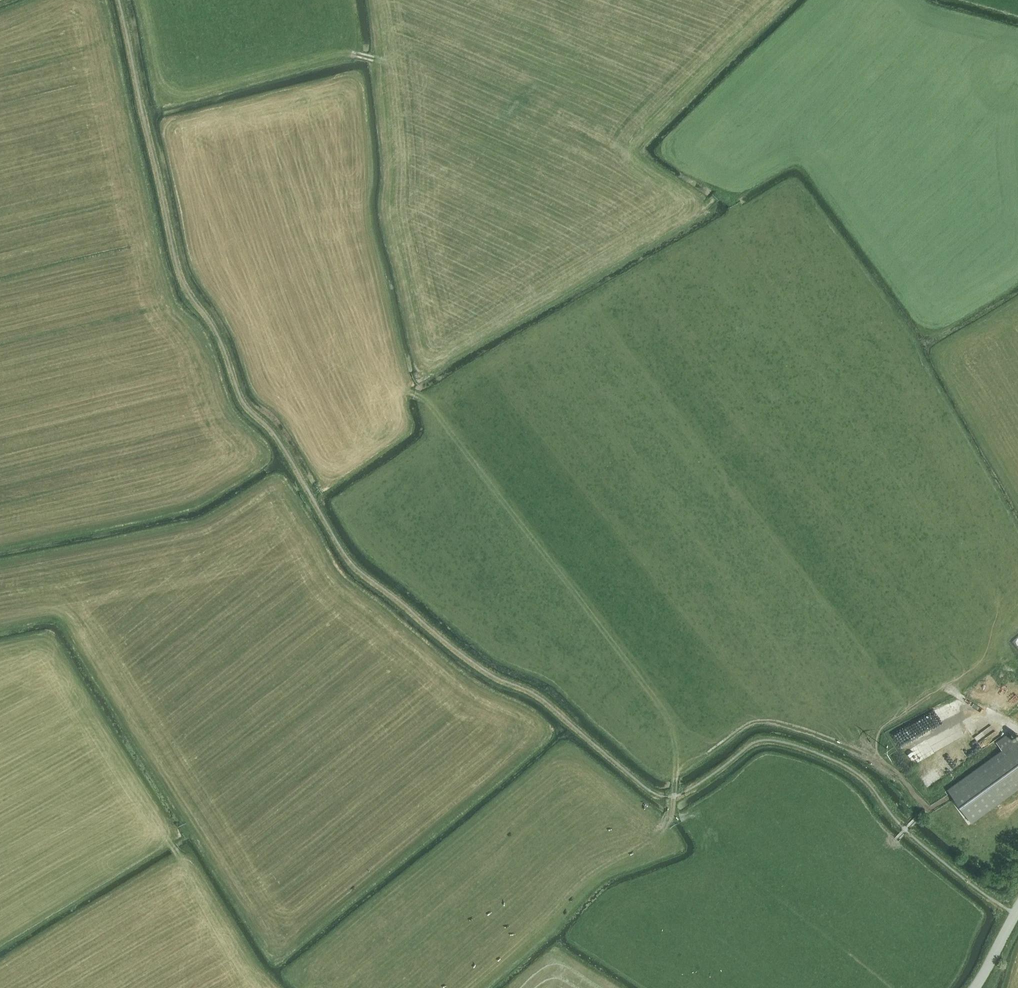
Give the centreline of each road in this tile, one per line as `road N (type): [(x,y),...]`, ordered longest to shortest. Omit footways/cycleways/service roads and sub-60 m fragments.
road 1 (track): [(661,833),(672,816),(676,769),(759,722),(879,755),(927,810)]
road 2 (track): [(987,713),(942,687),(891,724),(879,755)]

